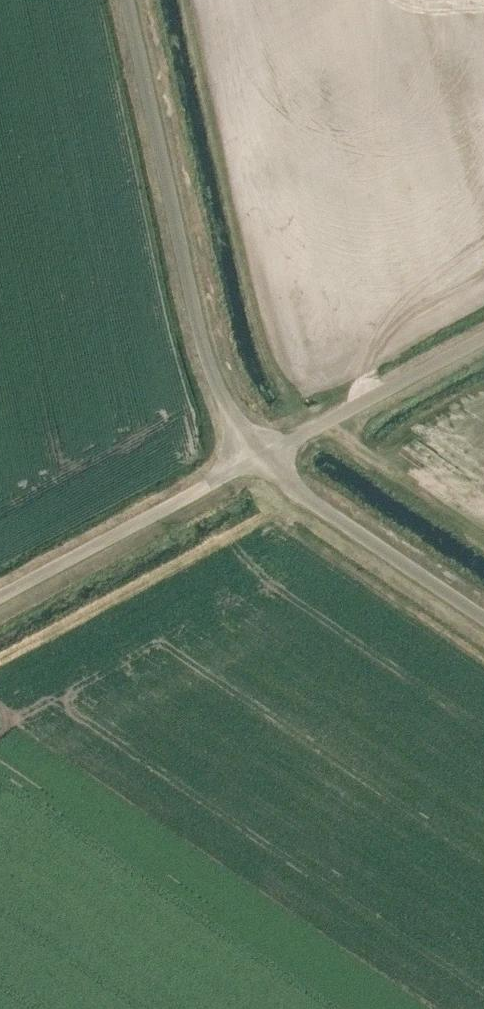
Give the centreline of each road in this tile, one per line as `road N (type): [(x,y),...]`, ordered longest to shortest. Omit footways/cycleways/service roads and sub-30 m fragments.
road 1 (unclassified): [(262,455),(234,417),(206,353),(127,0)]
road 2 (unclassified): [(0,596),(262,455)]
road 3 (unclassified): [(483,615),(289,482),(262,455)]
road 4 (unclassified): [(262,455),(483,336)]

